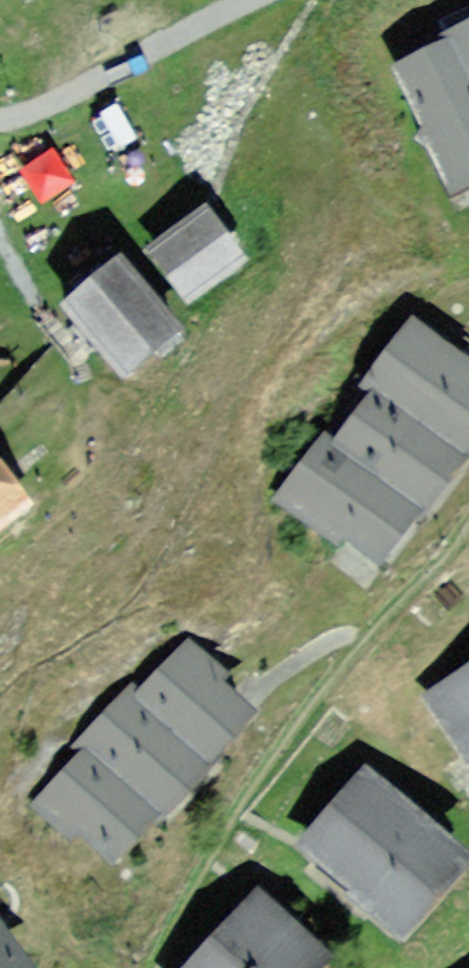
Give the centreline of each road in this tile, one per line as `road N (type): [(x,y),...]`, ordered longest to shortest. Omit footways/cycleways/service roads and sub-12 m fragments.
road 1 (residential): [(250,0),(32,111),(0,117)]

